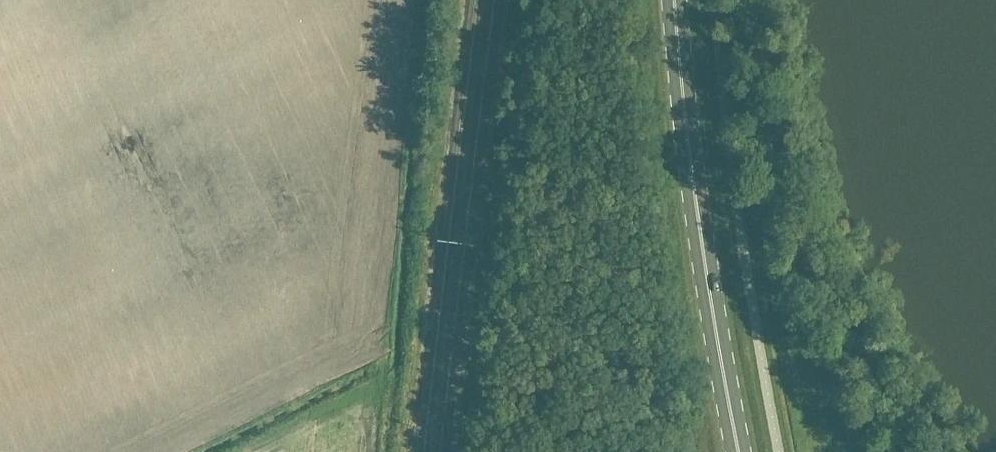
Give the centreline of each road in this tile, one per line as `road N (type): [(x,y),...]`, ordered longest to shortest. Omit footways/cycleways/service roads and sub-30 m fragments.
road 1 (primary): [(738,451),(674,0)]

